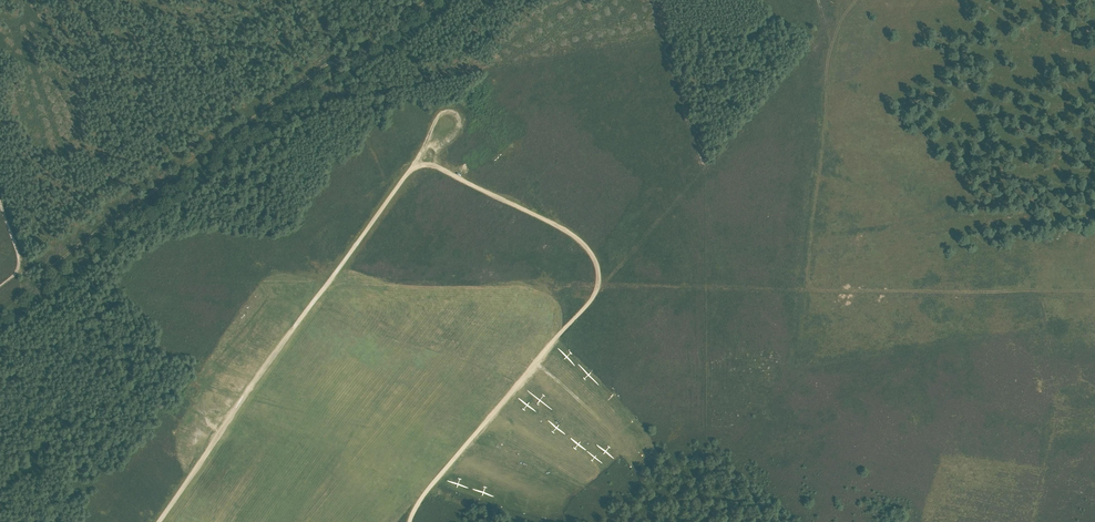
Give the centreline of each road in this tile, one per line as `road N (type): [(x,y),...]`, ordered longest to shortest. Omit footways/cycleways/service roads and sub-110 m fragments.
road 1 (track): [(18,270),(48,269),(321,68),(357,57),(427,0)]
road 2 (track): [(856,0),(827,61),(808,275),(821,291)]
road 3 (track): [(1094,292),(821,291)]

